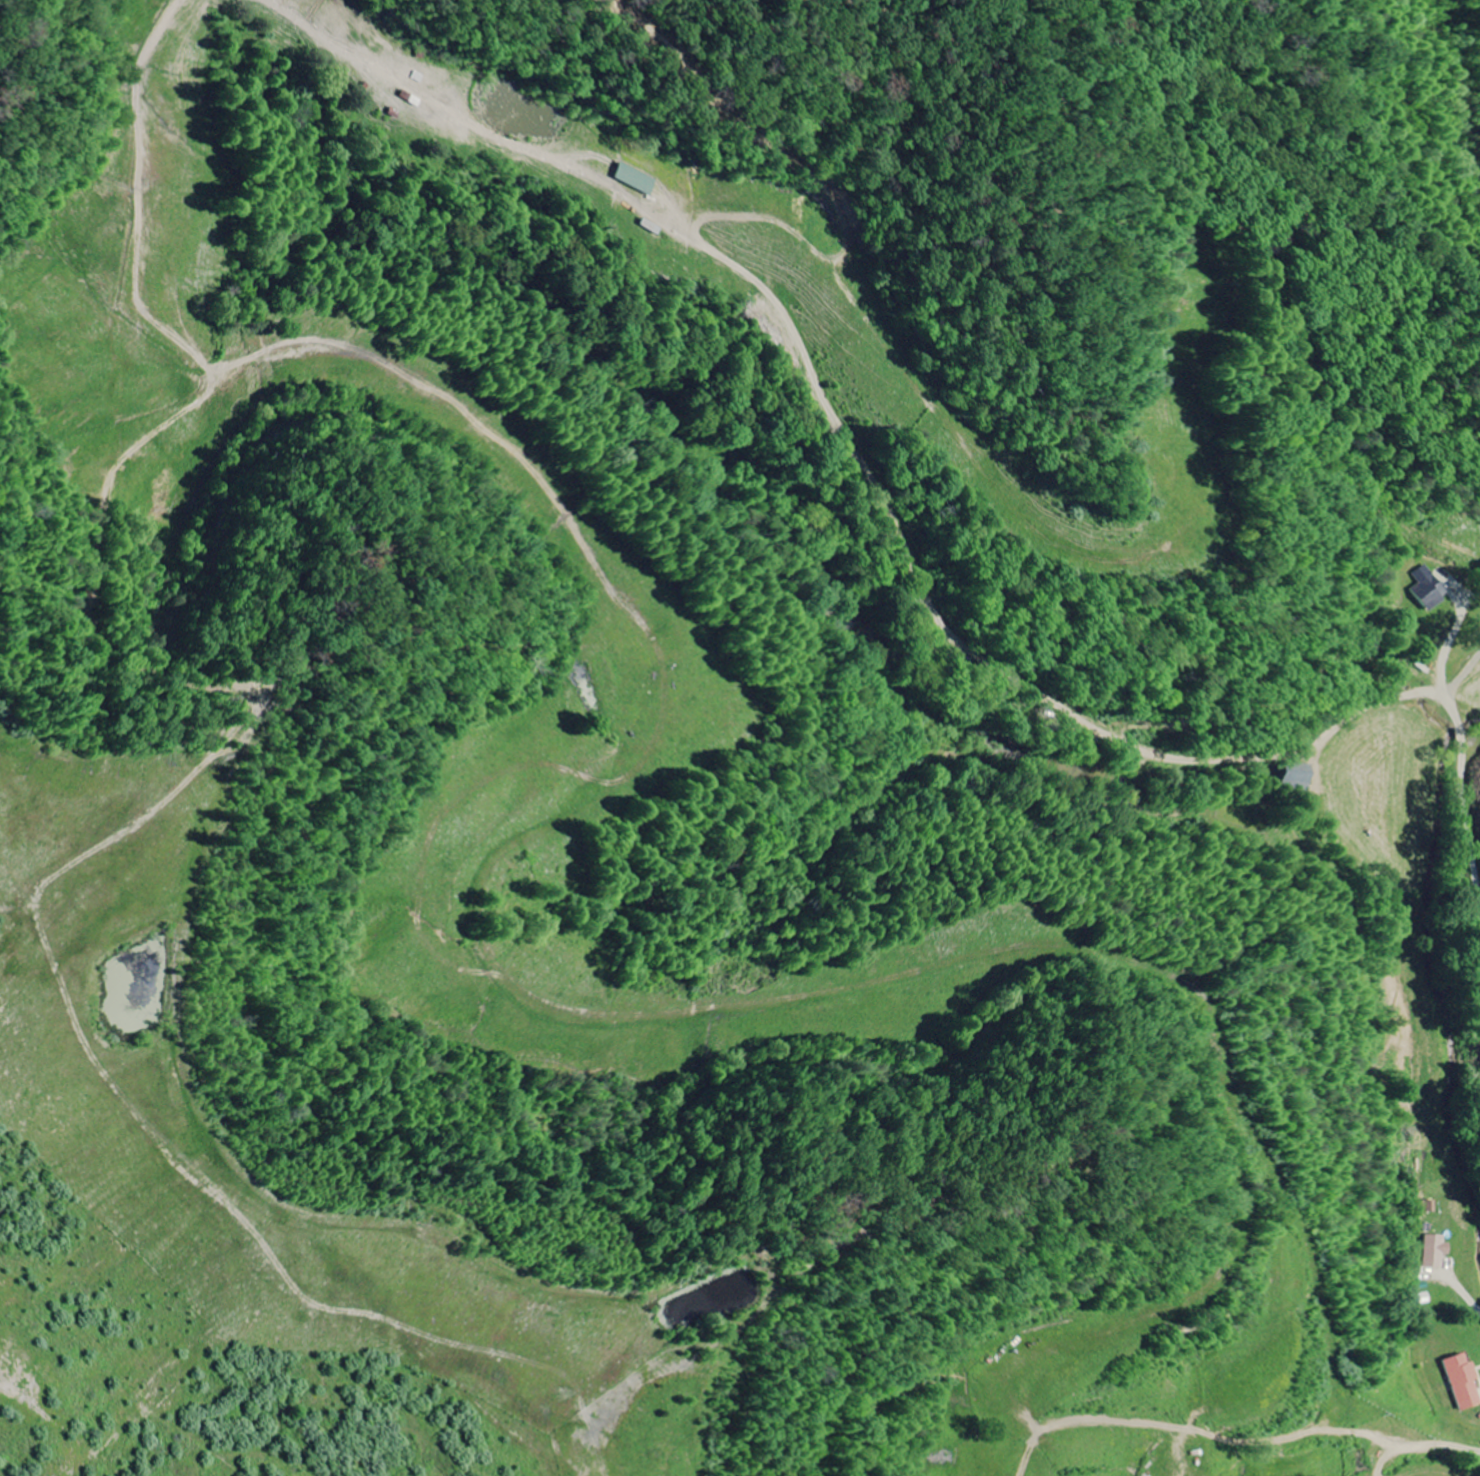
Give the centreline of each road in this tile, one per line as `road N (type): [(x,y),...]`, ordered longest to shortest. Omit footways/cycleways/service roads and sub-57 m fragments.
road 1 (residential): [(1479,870),(1461,791),(1463,736),(1448,699),(1434,692),(1375,704),(1294,761)]

